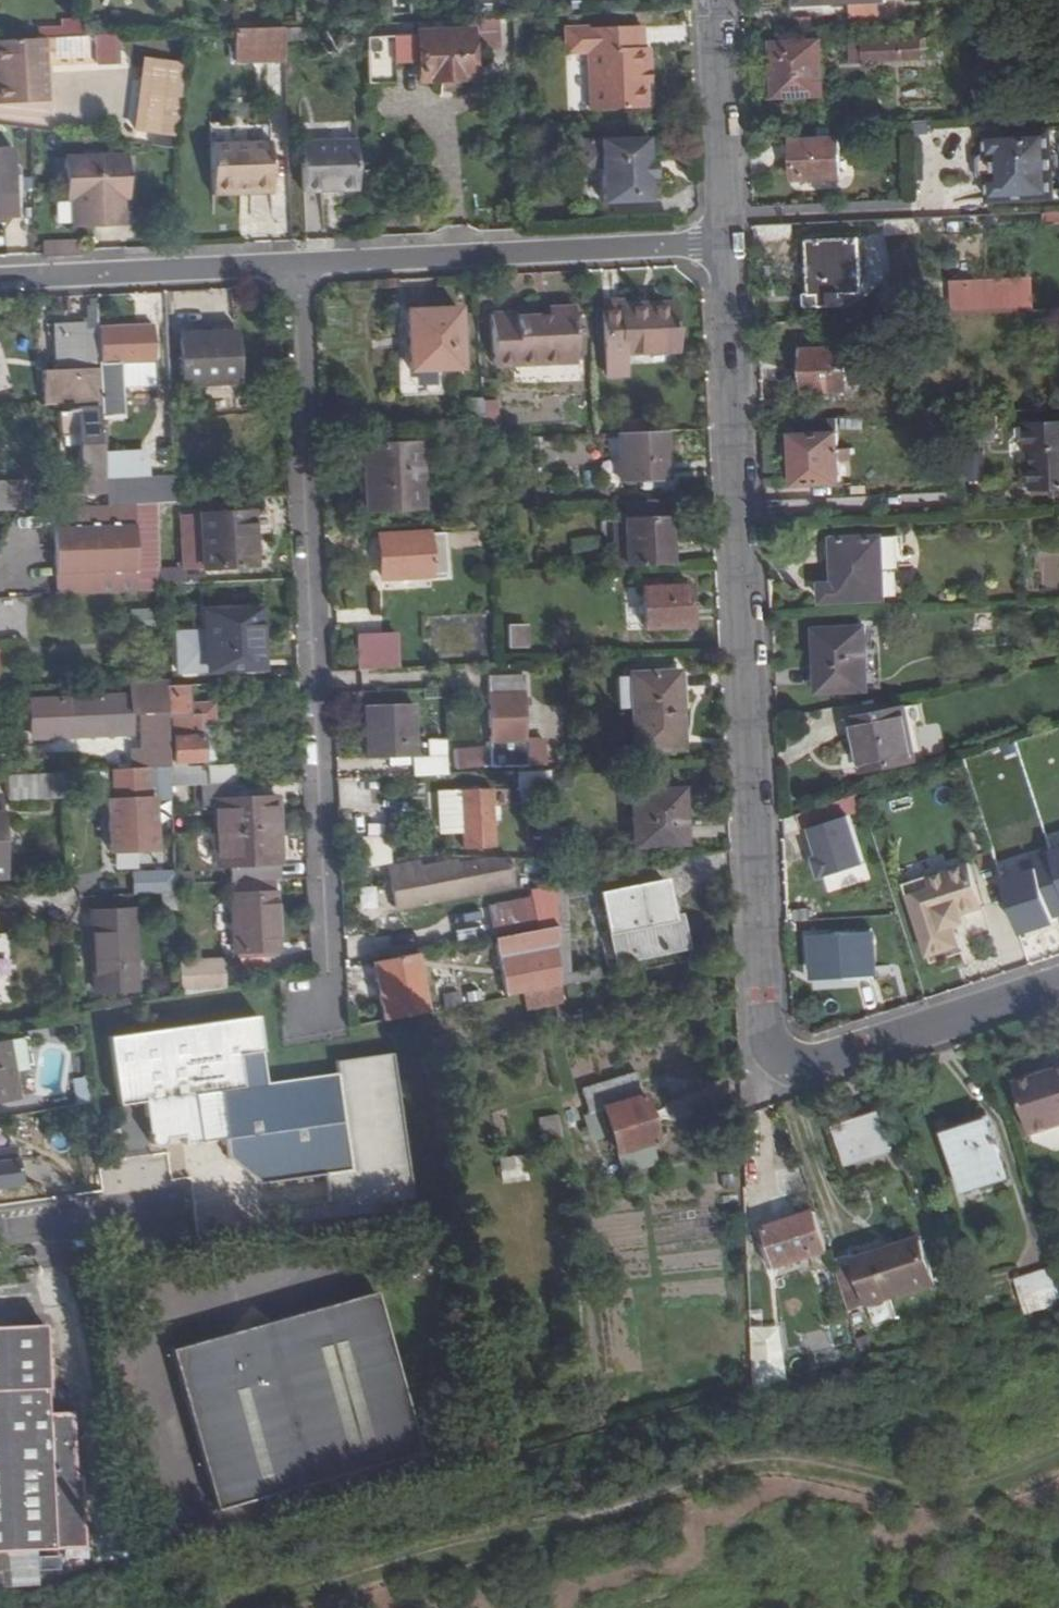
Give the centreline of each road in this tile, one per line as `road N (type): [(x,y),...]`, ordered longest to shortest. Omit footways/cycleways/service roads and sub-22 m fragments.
road 1 (residential): [(731,249),(773,1063),(788,1079),(811,1084),(1058,996)]
road 2 (track): [(1058,1459),(972,1487),(799,1460),(657,1481),(545,1519),(374,1554),(219,1607)]
road 3 (residential): [(297,271),(341,1030)]
road 4 (residential): [(297,271),(731,249)]
road 5 (residential): [(0,284),(297,271)]
road 6 (residential): [(719,0),(731,249)]
road 7 (residential): [(0,1233),(173,1205)]

